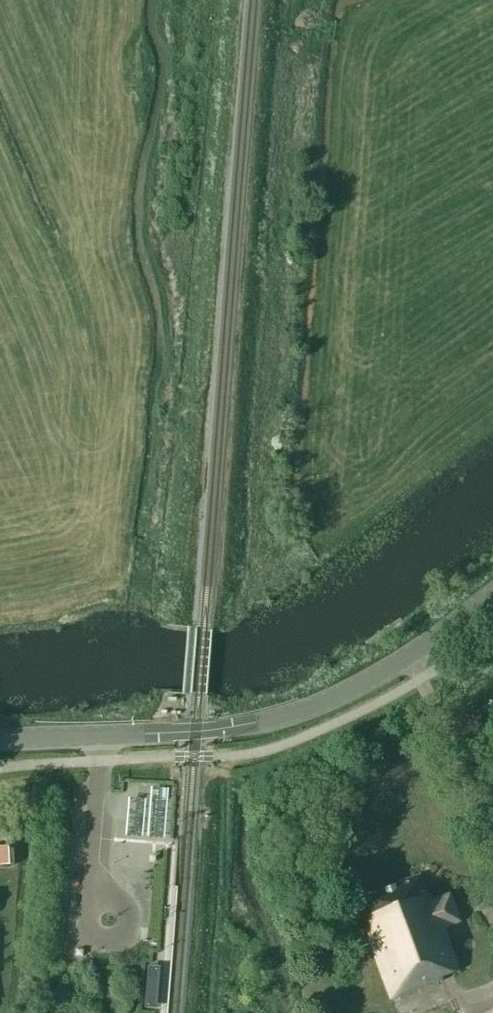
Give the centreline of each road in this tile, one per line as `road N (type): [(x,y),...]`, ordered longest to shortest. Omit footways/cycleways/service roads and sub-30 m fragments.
road 1 (tertiary): [(0,739),(264,722),(335,697),(417,650),(492,591)]

